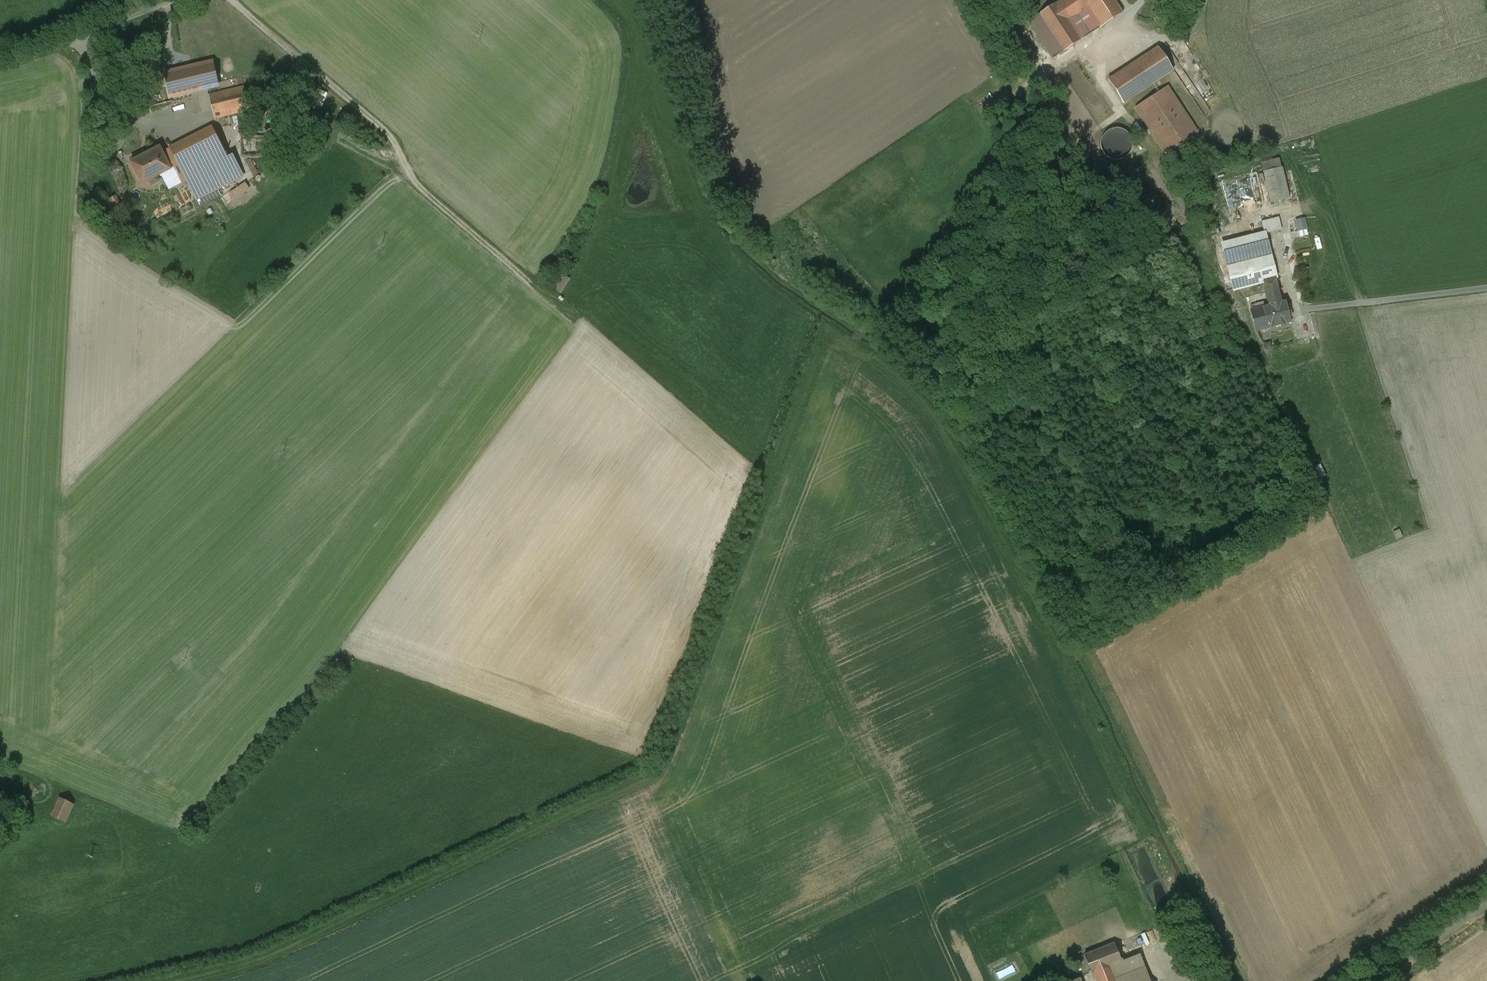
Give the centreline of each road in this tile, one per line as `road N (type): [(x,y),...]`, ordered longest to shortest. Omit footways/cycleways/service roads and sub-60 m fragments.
road 1 (track): [(228,0),(389,134),(426,193),(536,283)]
road 2 (unclassified): [(174,0),(0,64)]
road 3 (unclassified): [(1486,898),(1370,980)]

